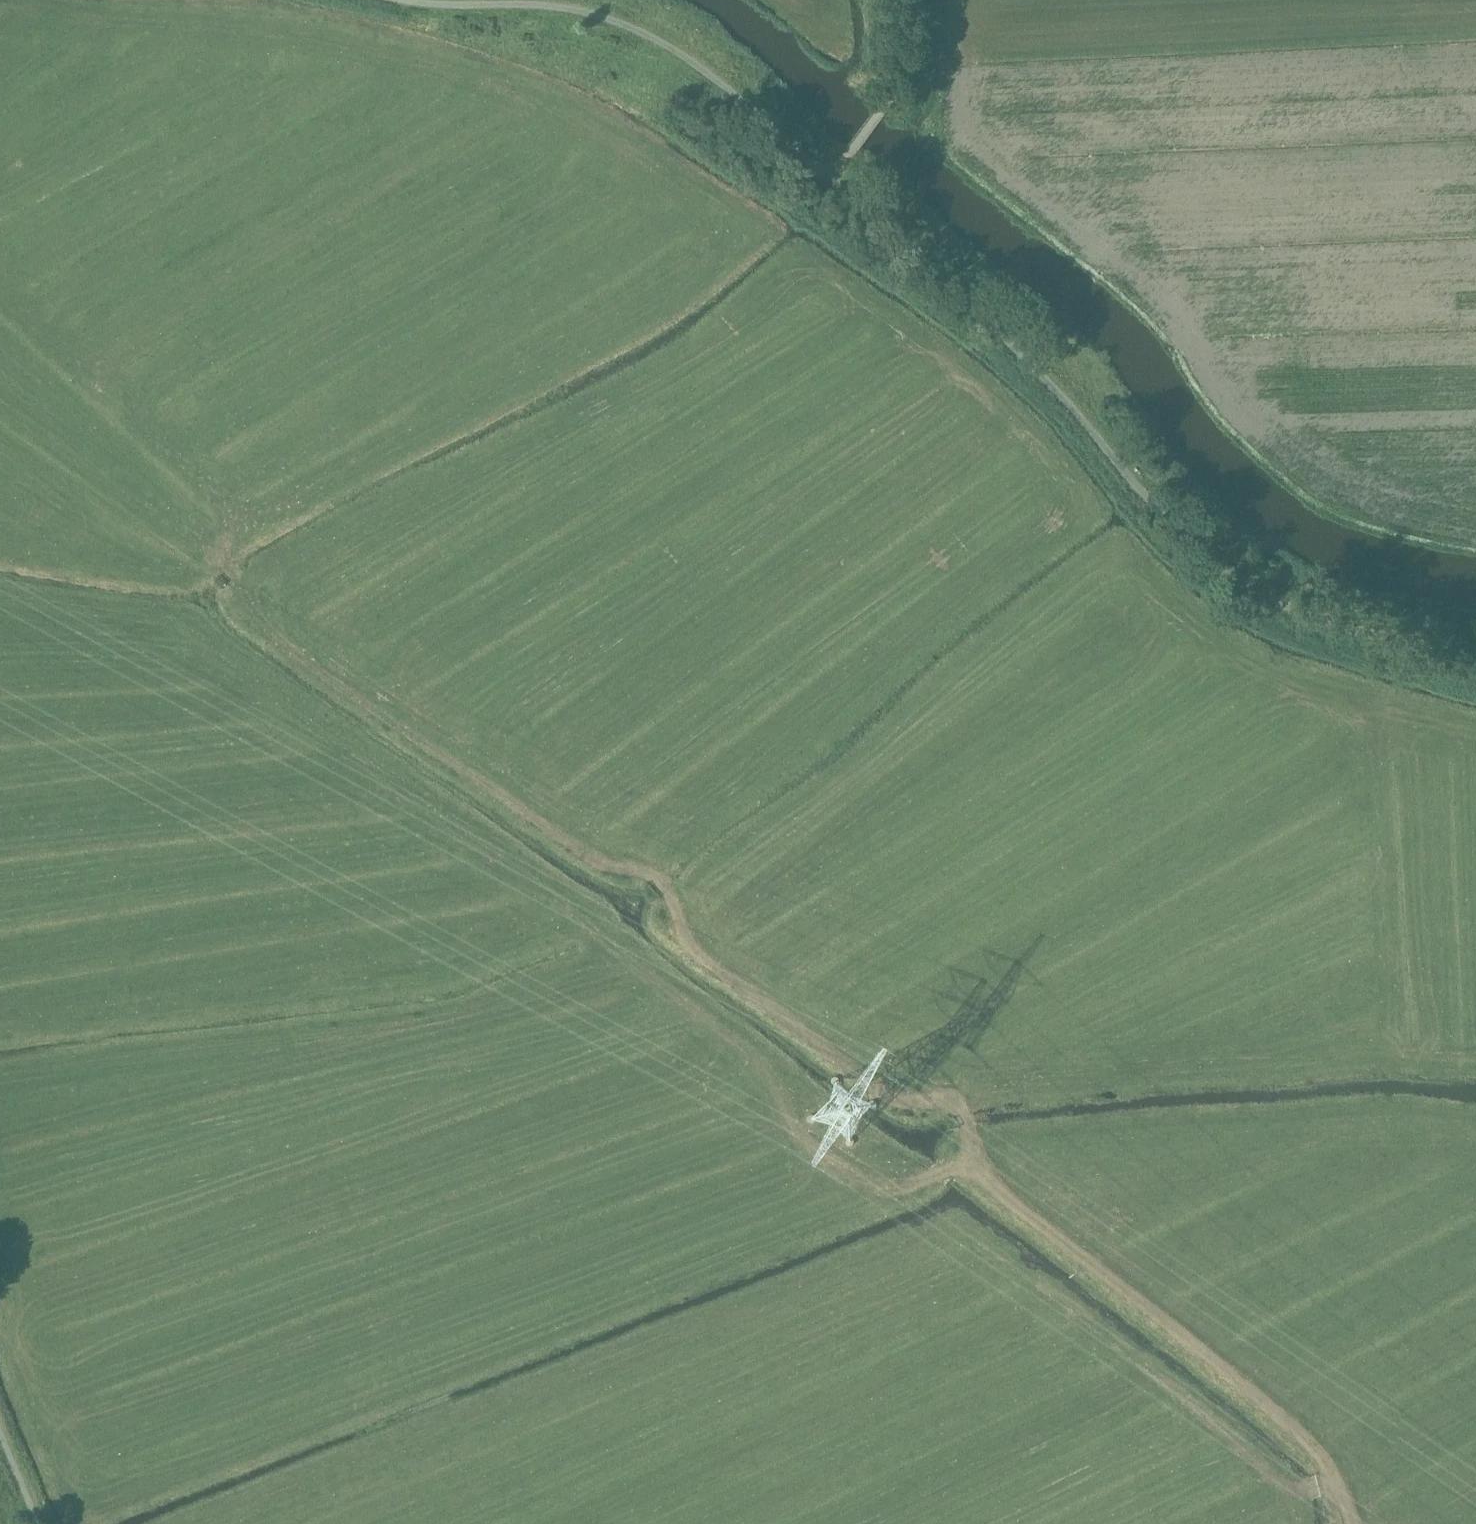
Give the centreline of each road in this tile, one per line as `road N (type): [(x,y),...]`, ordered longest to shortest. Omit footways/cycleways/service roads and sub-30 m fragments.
road 1 (track): [(1352,1523),(1338,1481),(1305,1437),(982,1181),(960,1110),(946,1096)]

